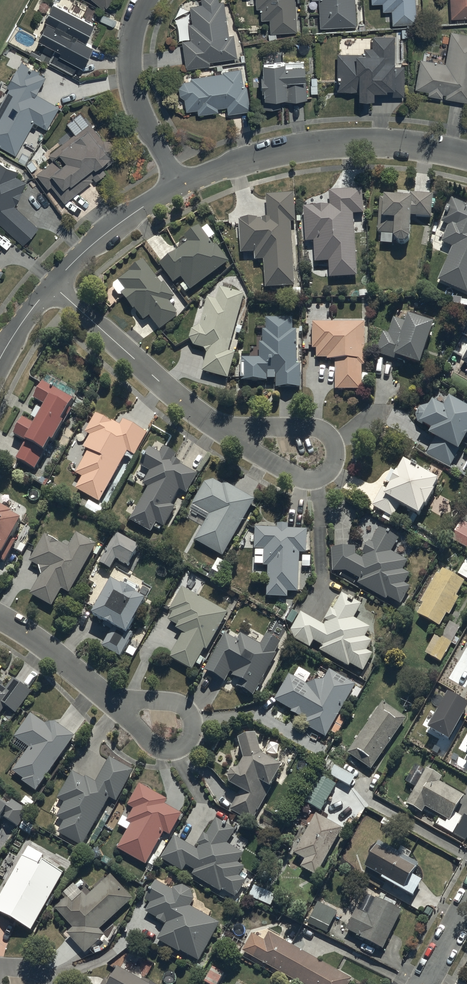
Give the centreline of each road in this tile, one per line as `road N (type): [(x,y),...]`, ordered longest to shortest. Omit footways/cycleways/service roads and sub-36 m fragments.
road 1 (residential): [(466,158),(284,155),(179,185)]
road 2 (residential): [(52,284),(183,403),(233,434)]
road 3 (residential): [(179,185),(136,99),(132,40),(144,0)]
road 4 (residential): [(233,434),(311,427),(327,434),(336,456),(329,471),(314,479),(289,472)]
road 5 (residential): [(119,705),(177,702),(192,725),(184,742),(167,750),(135,726)]
road 6 (residential): [(179,185),(109,231),(52,284)]
road 7 (residential): [(0,617),(119,705)]

